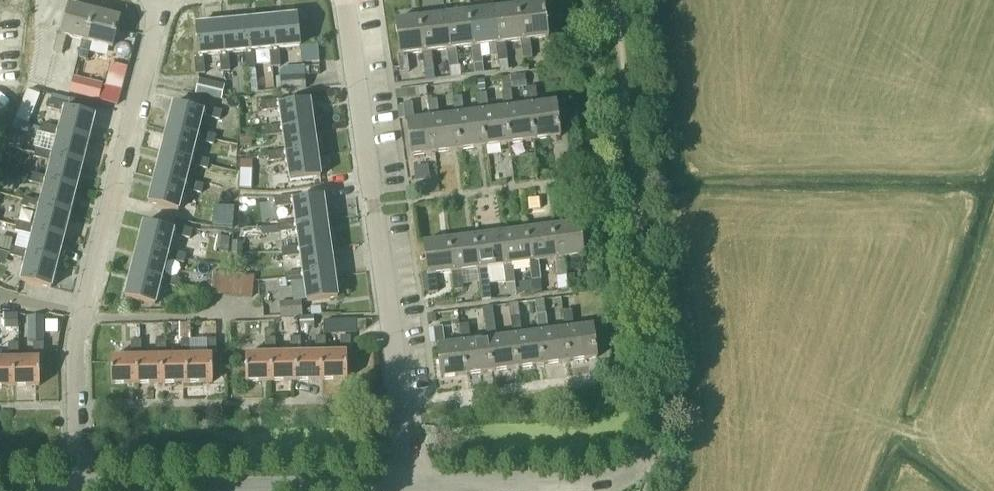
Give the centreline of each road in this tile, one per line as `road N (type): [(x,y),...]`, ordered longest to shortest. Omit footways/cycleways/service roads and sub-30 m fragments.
road 1 (residential): [(79,490),(81,315),(163,0)]
road 2 (residential): [(413,483),(343,0)]
road 3 (residential): [(169,490),(413,483)]
road 4 (residential): [(413,483),(631,475)]

